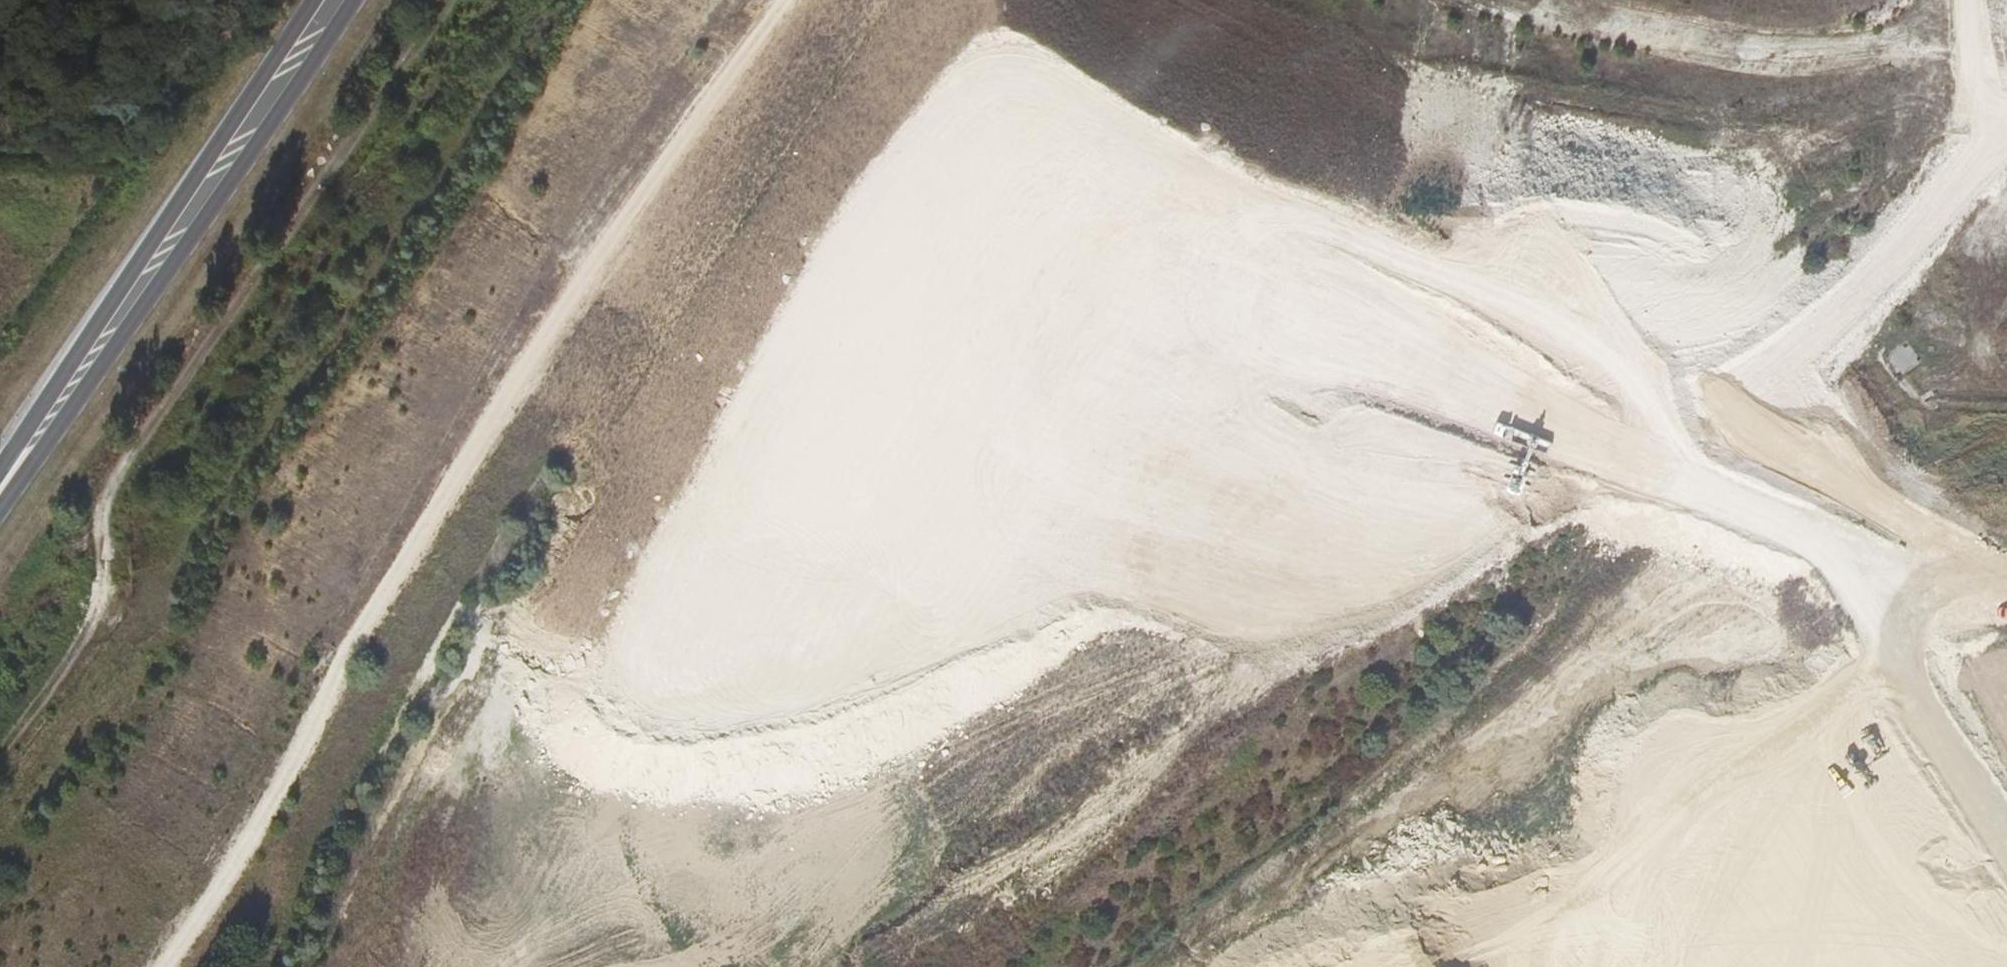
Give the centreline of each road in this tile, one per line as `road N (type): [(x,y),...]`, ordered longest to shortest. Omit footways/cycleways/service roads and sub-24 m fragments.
road 1 (track): [(0,766),(107,613),(107,526),(132,453),(450,0)]
road 2 (primary): [(0,499),(354,0)]
road 3 (primary): [(313,0),(0,478)]

